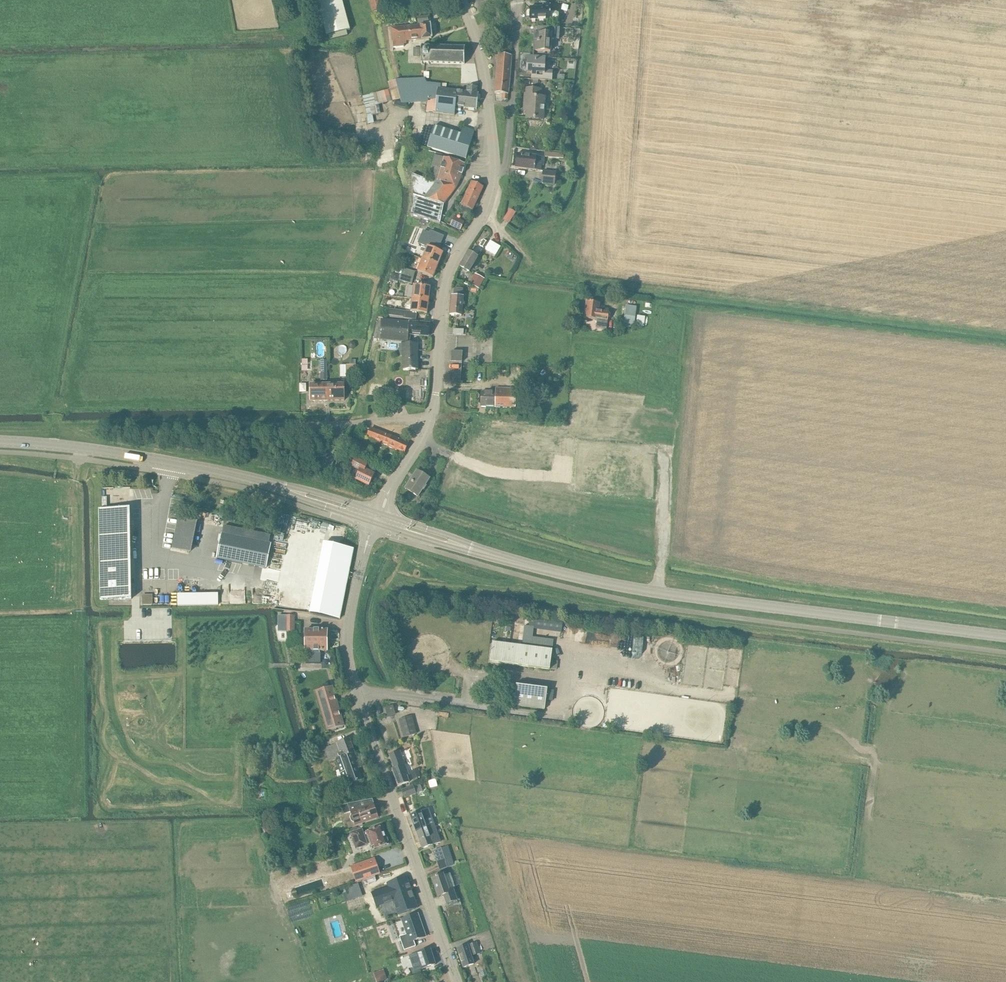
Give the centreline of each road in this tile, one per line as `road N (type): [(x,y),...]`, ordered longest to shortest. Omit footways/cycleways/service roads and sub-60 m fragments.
road 1 (tertiary): [(1005,636),(616,585),(376,517)]
road 2 (unclassified): [(456,981),(349,660),(350,620),(376,517)]
road 3 (tertiary): [(376,517),(203,469),(0,441)]
road 4 (unclassified): [(376,517),(432,415),(450,271),(484,216),(495,175)]
road 5 (residential): [(495,175),(506,162),(516,0)]
road 6 (unclassified): [(495,175),(489,94),(465,0)]

